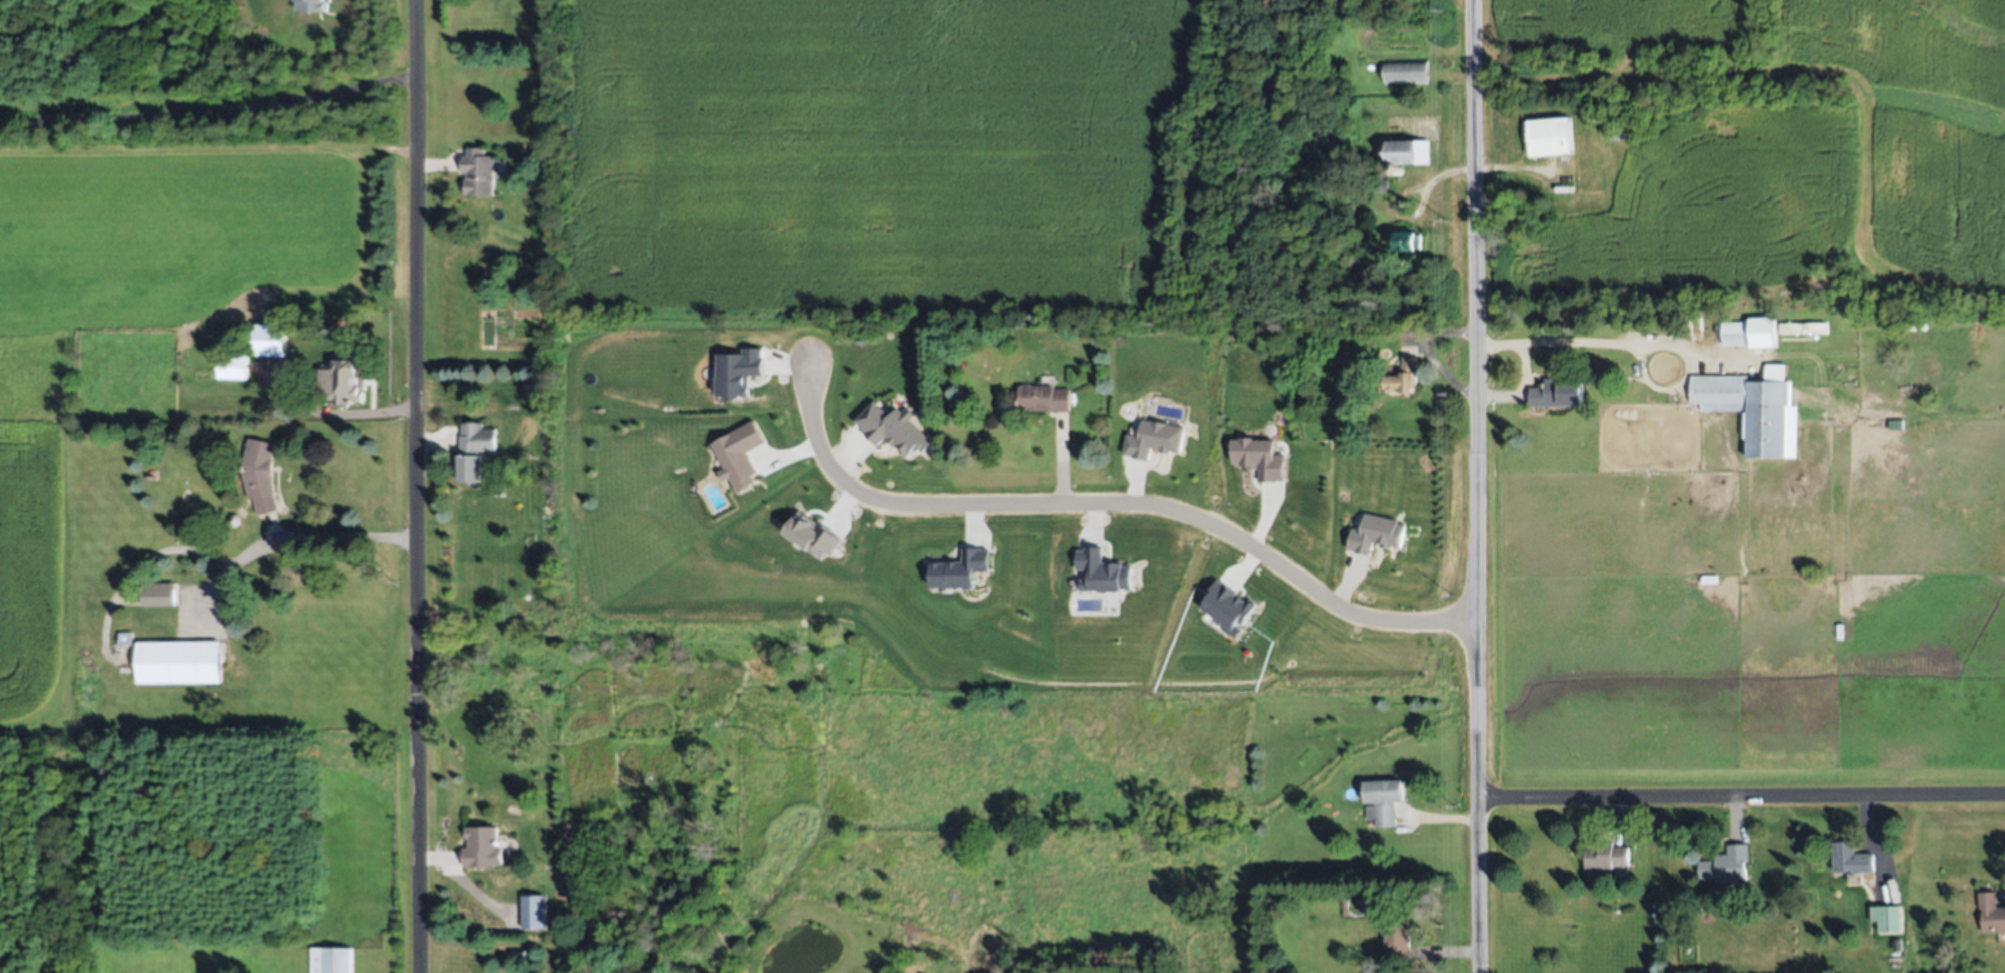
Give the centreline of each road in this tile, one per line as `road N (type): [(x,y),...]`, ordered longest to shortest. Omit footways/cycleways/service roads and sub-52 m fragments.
road 1 (residential): [(1482,972),(1474,0)]
road 2 (residential): [(420,972),(416,0)]
road 3 (residential): [(809,363),(818,448),(849,486),(873,499),(1158,507),(1261,551),(1356,615),(1479,621)]
road 4 (residential): [(1480,796),(2004,796)]

